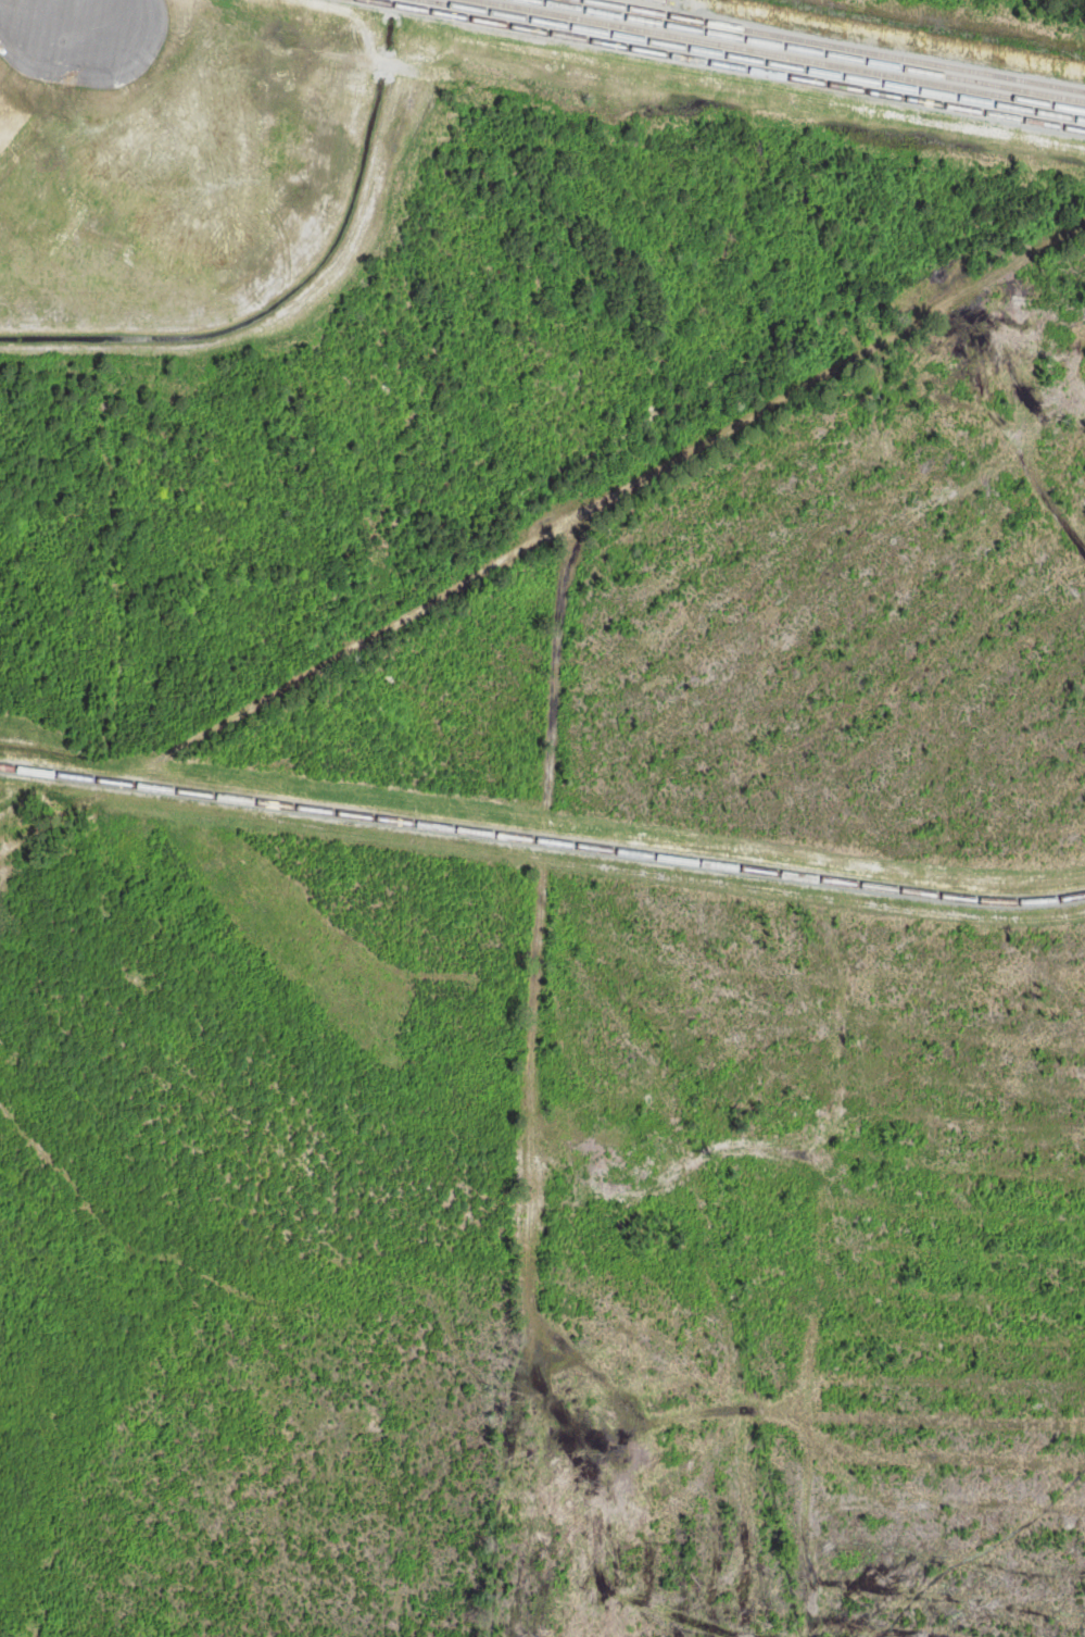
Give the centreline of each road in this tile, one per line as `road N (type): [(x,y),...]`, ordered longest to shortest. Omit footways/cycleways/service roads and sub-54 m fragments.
road 1 (track): [(304,0),(341,9),(388,65),(462,35),(586,57)]

